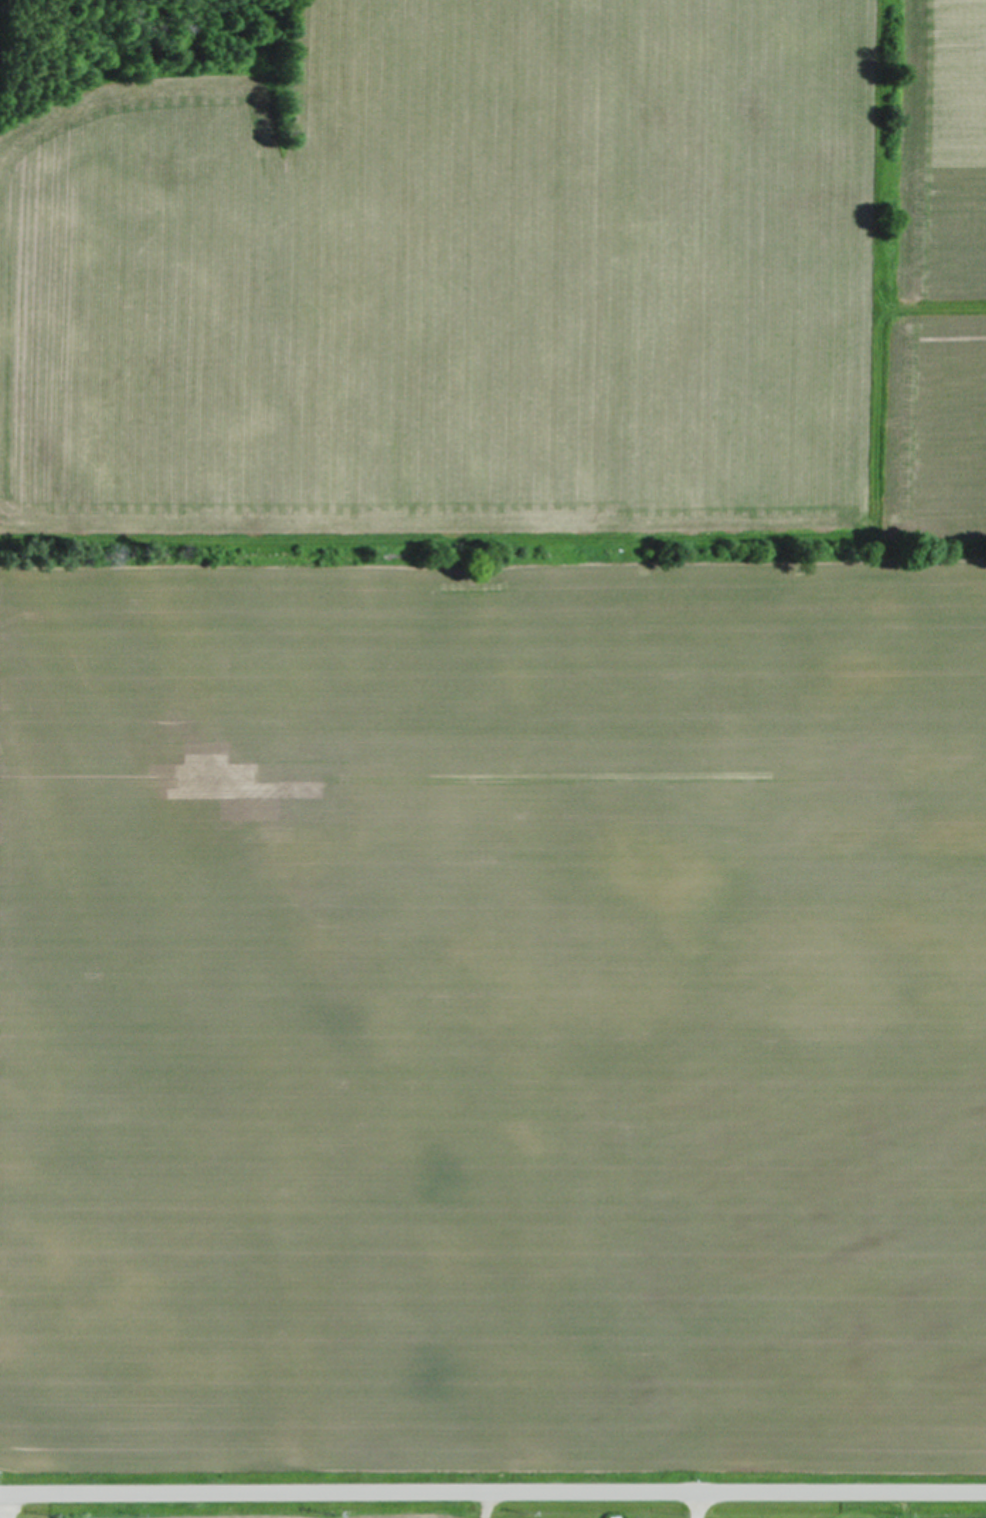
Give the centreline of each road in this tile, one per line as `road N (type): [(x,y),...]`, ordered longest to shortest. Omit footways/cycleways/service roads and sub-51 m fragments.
road 1 (tertiary): [(0,1494),(985,1493)]

